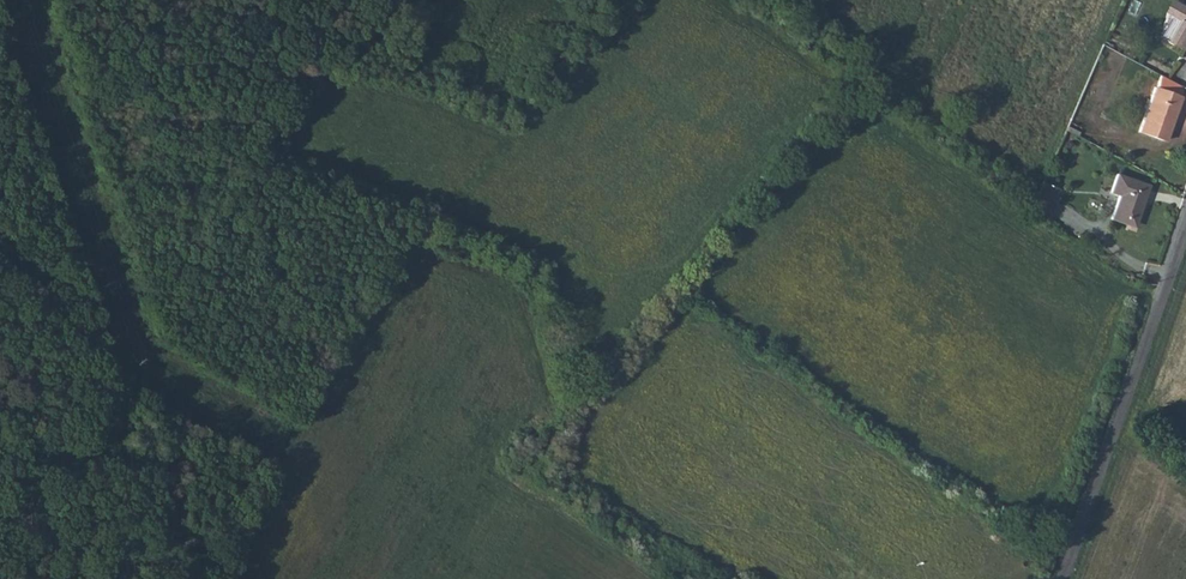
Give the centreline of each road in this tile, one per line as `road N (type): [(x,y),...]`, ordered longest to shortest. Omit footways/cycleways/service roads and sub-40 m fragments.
road 1 (unclassified): [(1185,222),(1062,578)]

